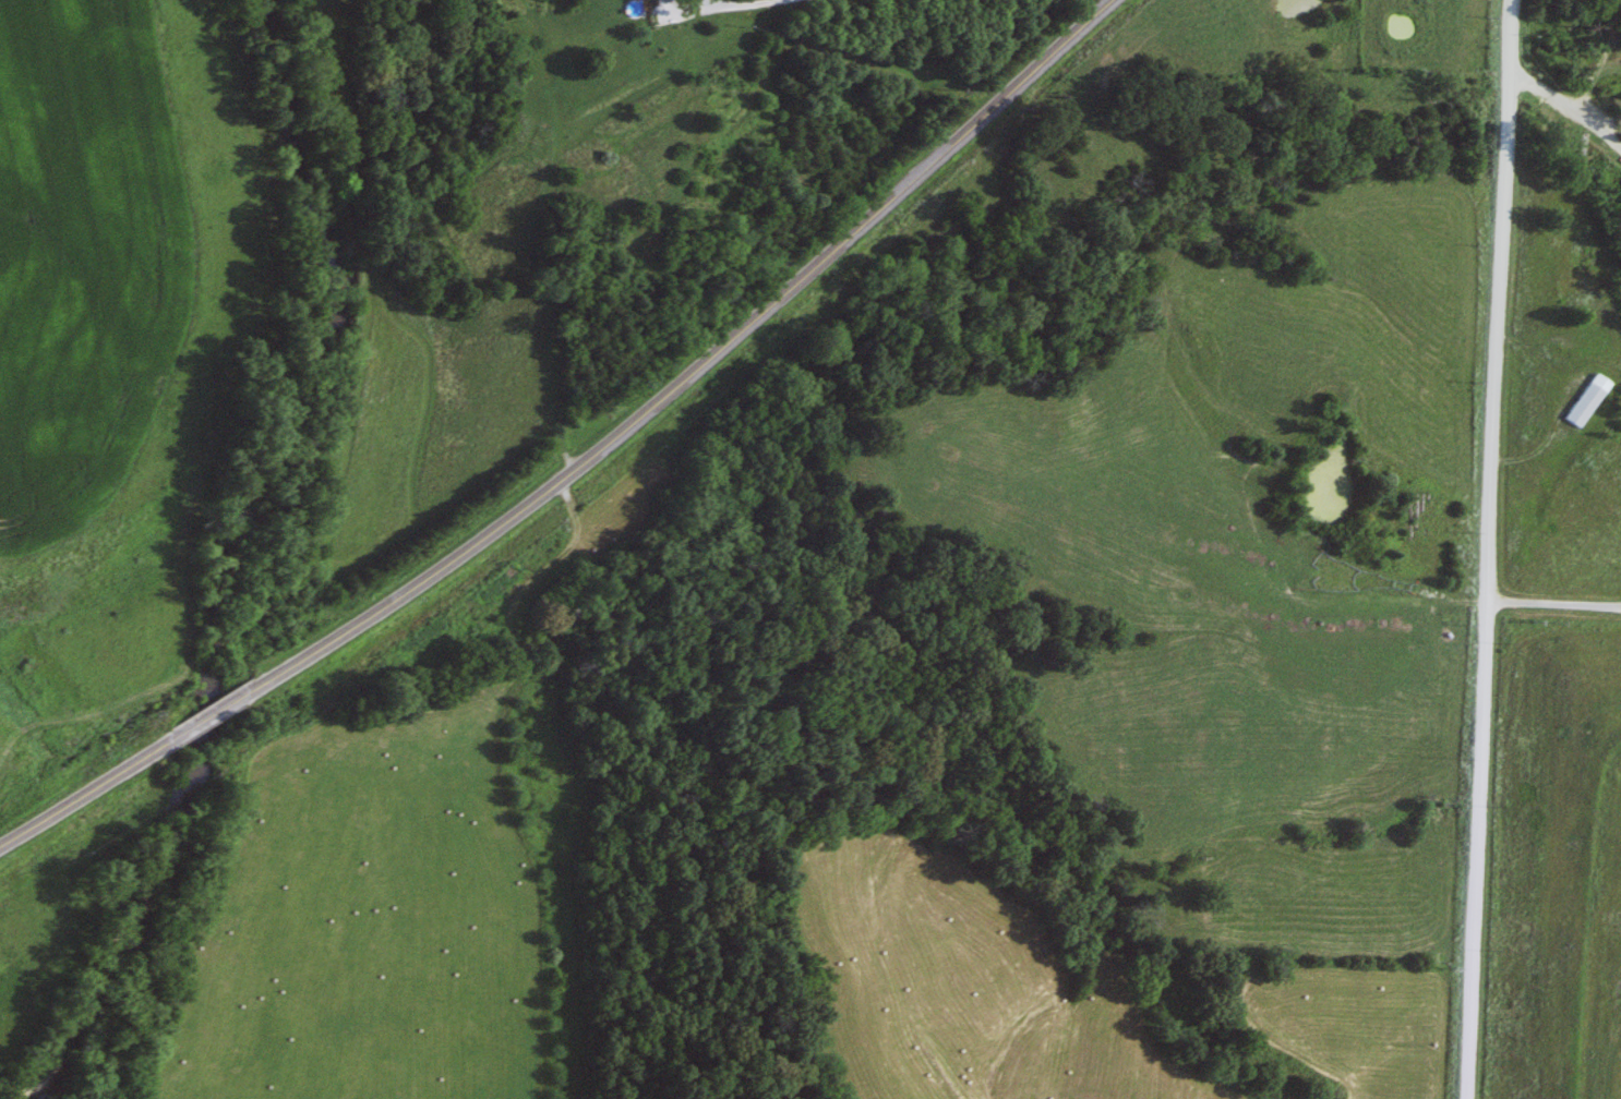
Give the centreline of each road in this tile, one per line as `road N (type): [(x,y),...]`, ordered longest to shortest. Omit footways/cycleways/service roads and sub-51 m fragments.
road 1 (secondary): [(1128,0),(566,486),(0,856)]
road 2 (residential): [(1467,1098),(1512,0)]

